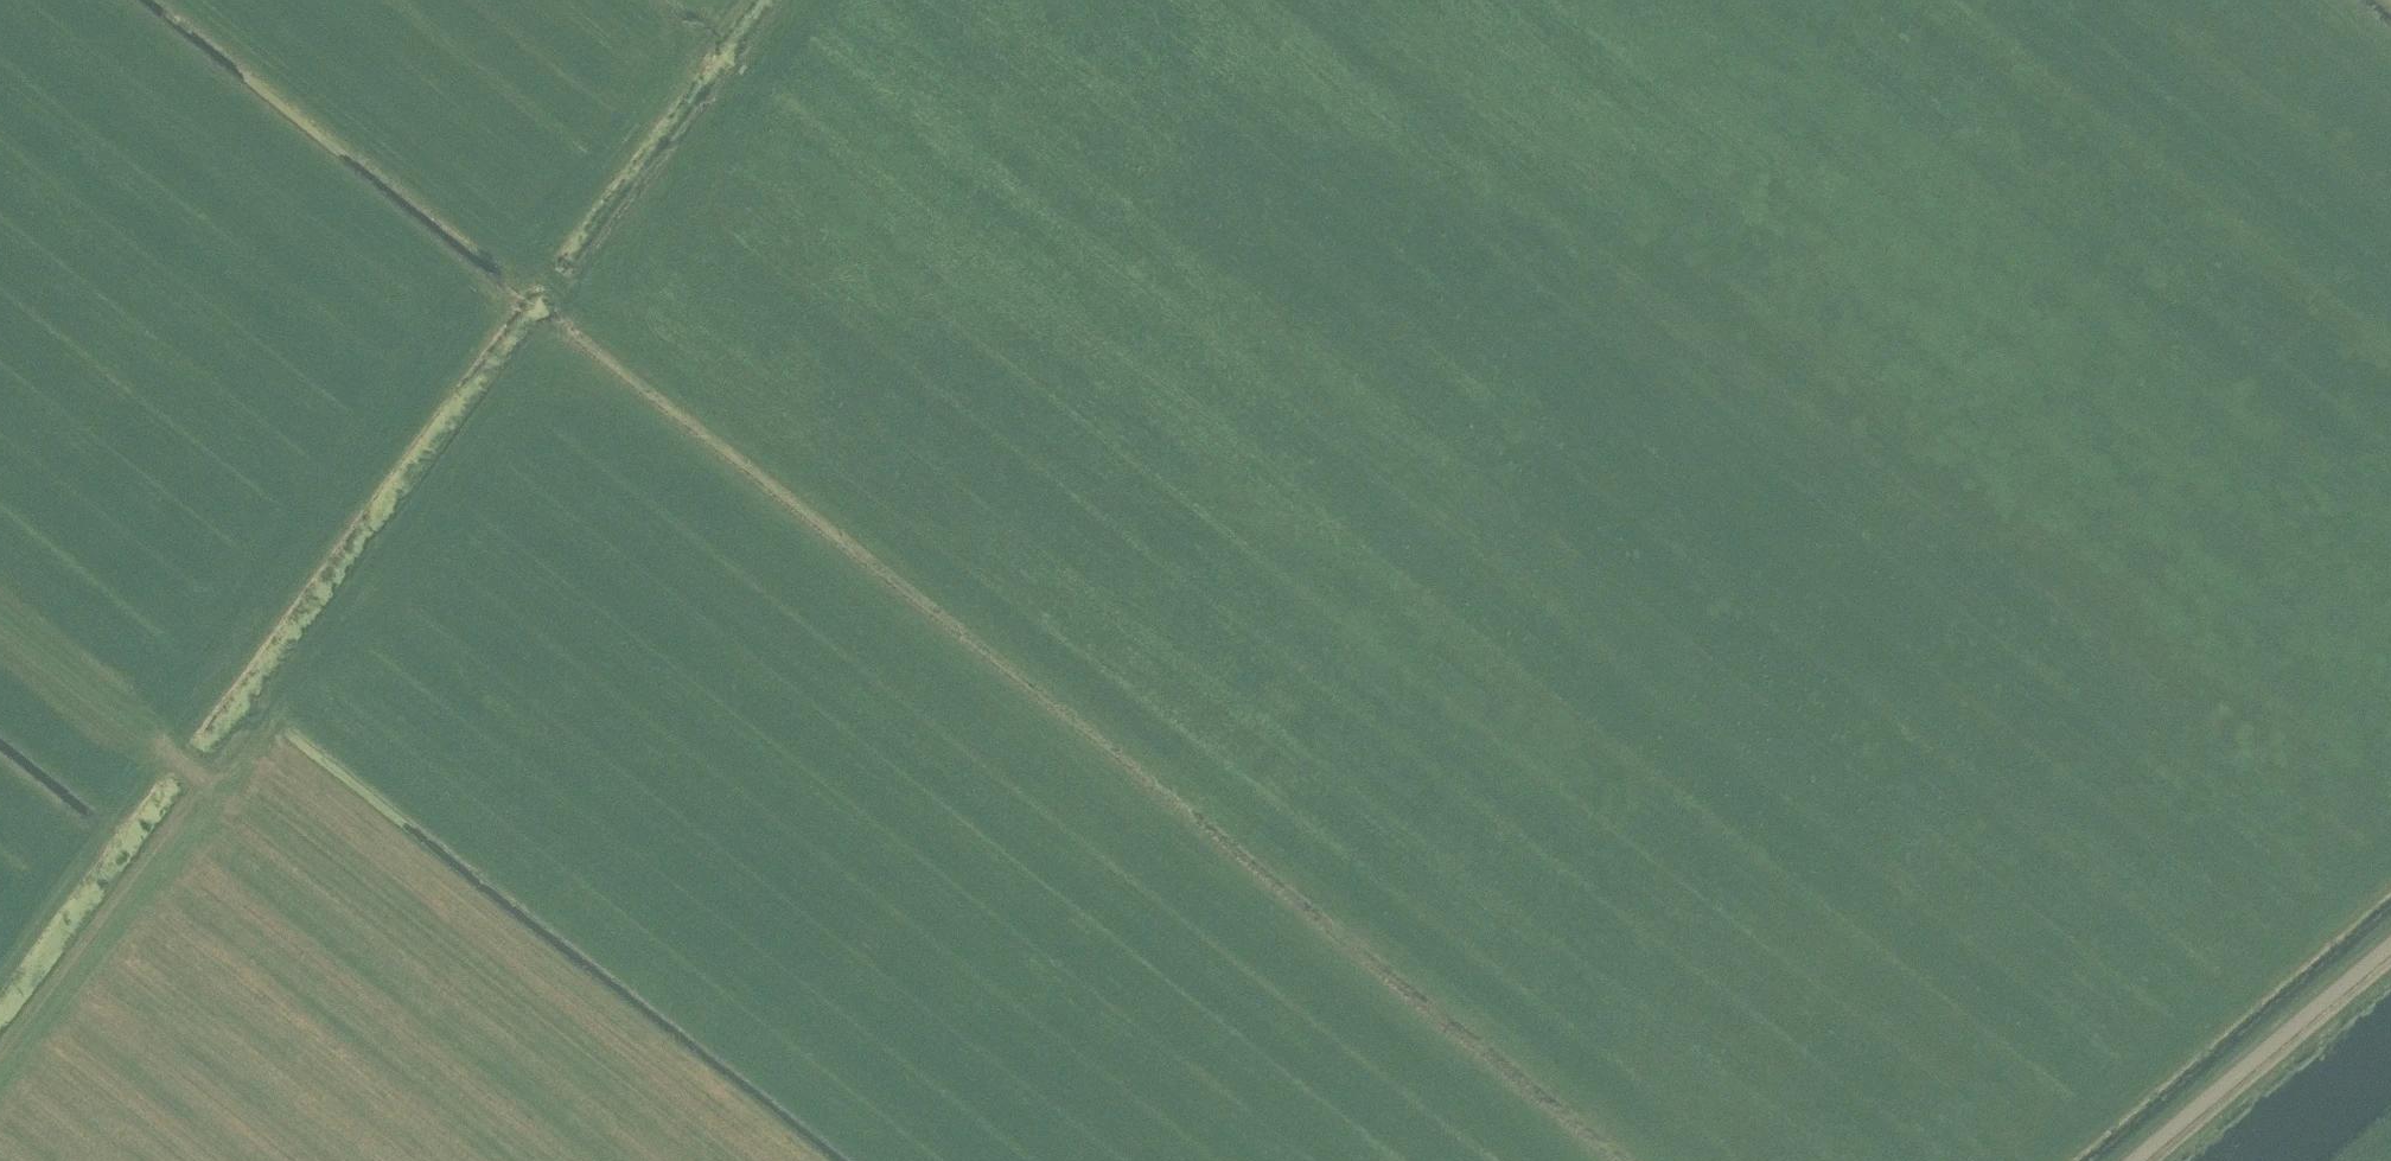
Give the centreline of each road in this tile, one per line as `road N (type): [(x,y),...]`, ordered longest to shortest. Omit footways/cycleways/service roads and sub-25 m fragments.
road 1 (unclassified): [(2136,1160),(2390,946)]

